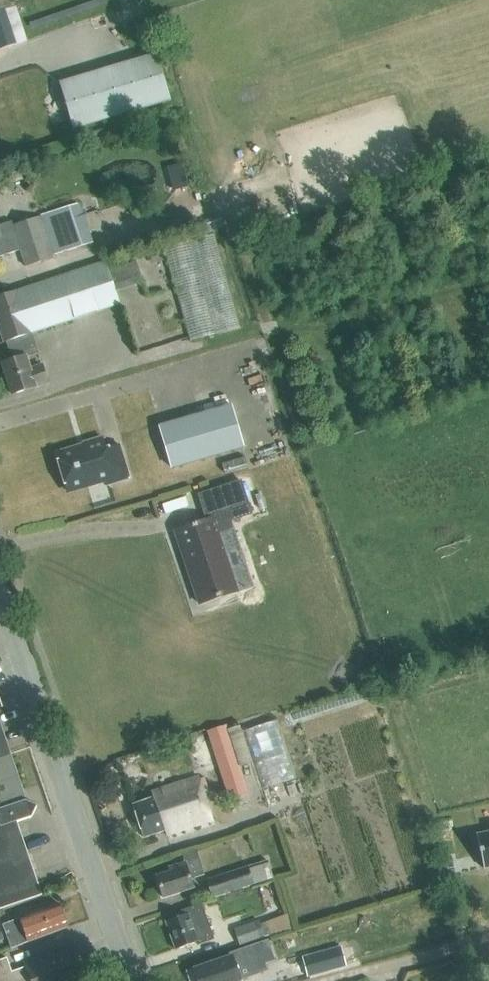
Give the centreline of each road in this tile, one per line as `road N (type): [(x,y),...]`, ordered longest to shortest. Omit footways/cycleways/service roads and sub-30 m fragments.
road 1 (tertiary): [(130,980),(0,588)]

